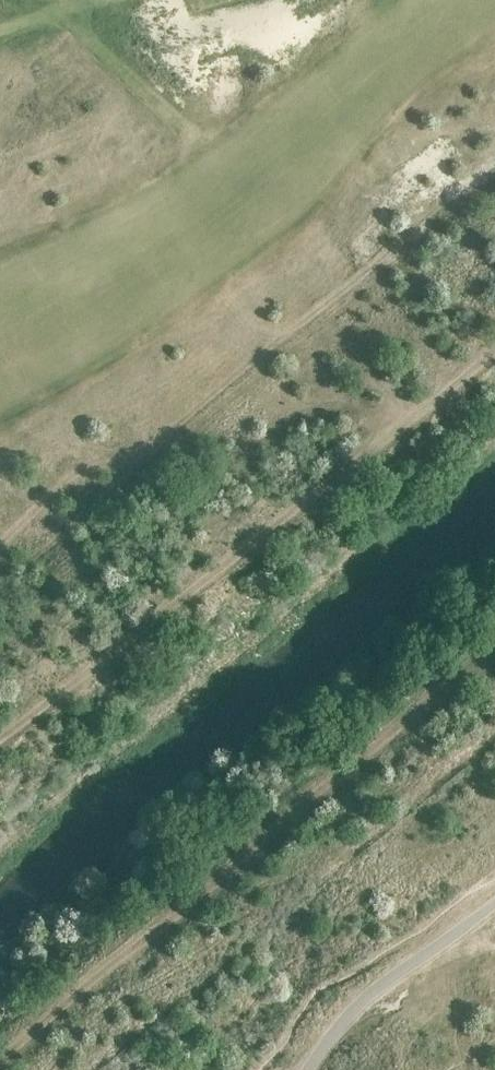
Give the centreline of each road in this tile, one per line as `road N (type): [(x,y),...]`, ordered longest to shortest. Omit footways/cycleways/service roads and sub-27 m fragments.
road 1 (track): [(0,1065),(494,654)]
road 2 (track): [(494,156),(155,452),(67,472),(0,543)]
road 3 (track): [(494,350),(0,743)]

